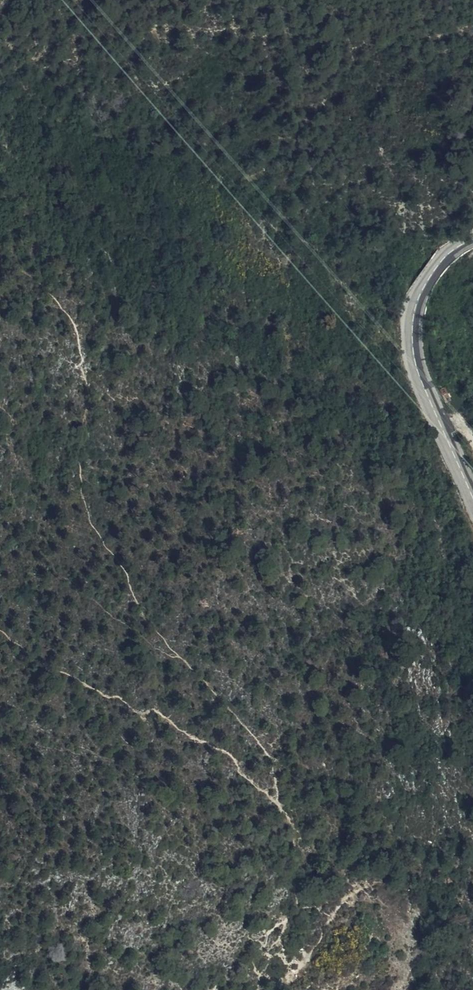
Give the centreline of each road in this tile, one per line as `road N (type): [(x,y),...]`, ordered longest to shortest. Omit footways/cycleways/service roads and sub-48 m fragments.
road 1 (tertiary): [(472,240),(438,266),(413,322),(420,378),(472,499)]

